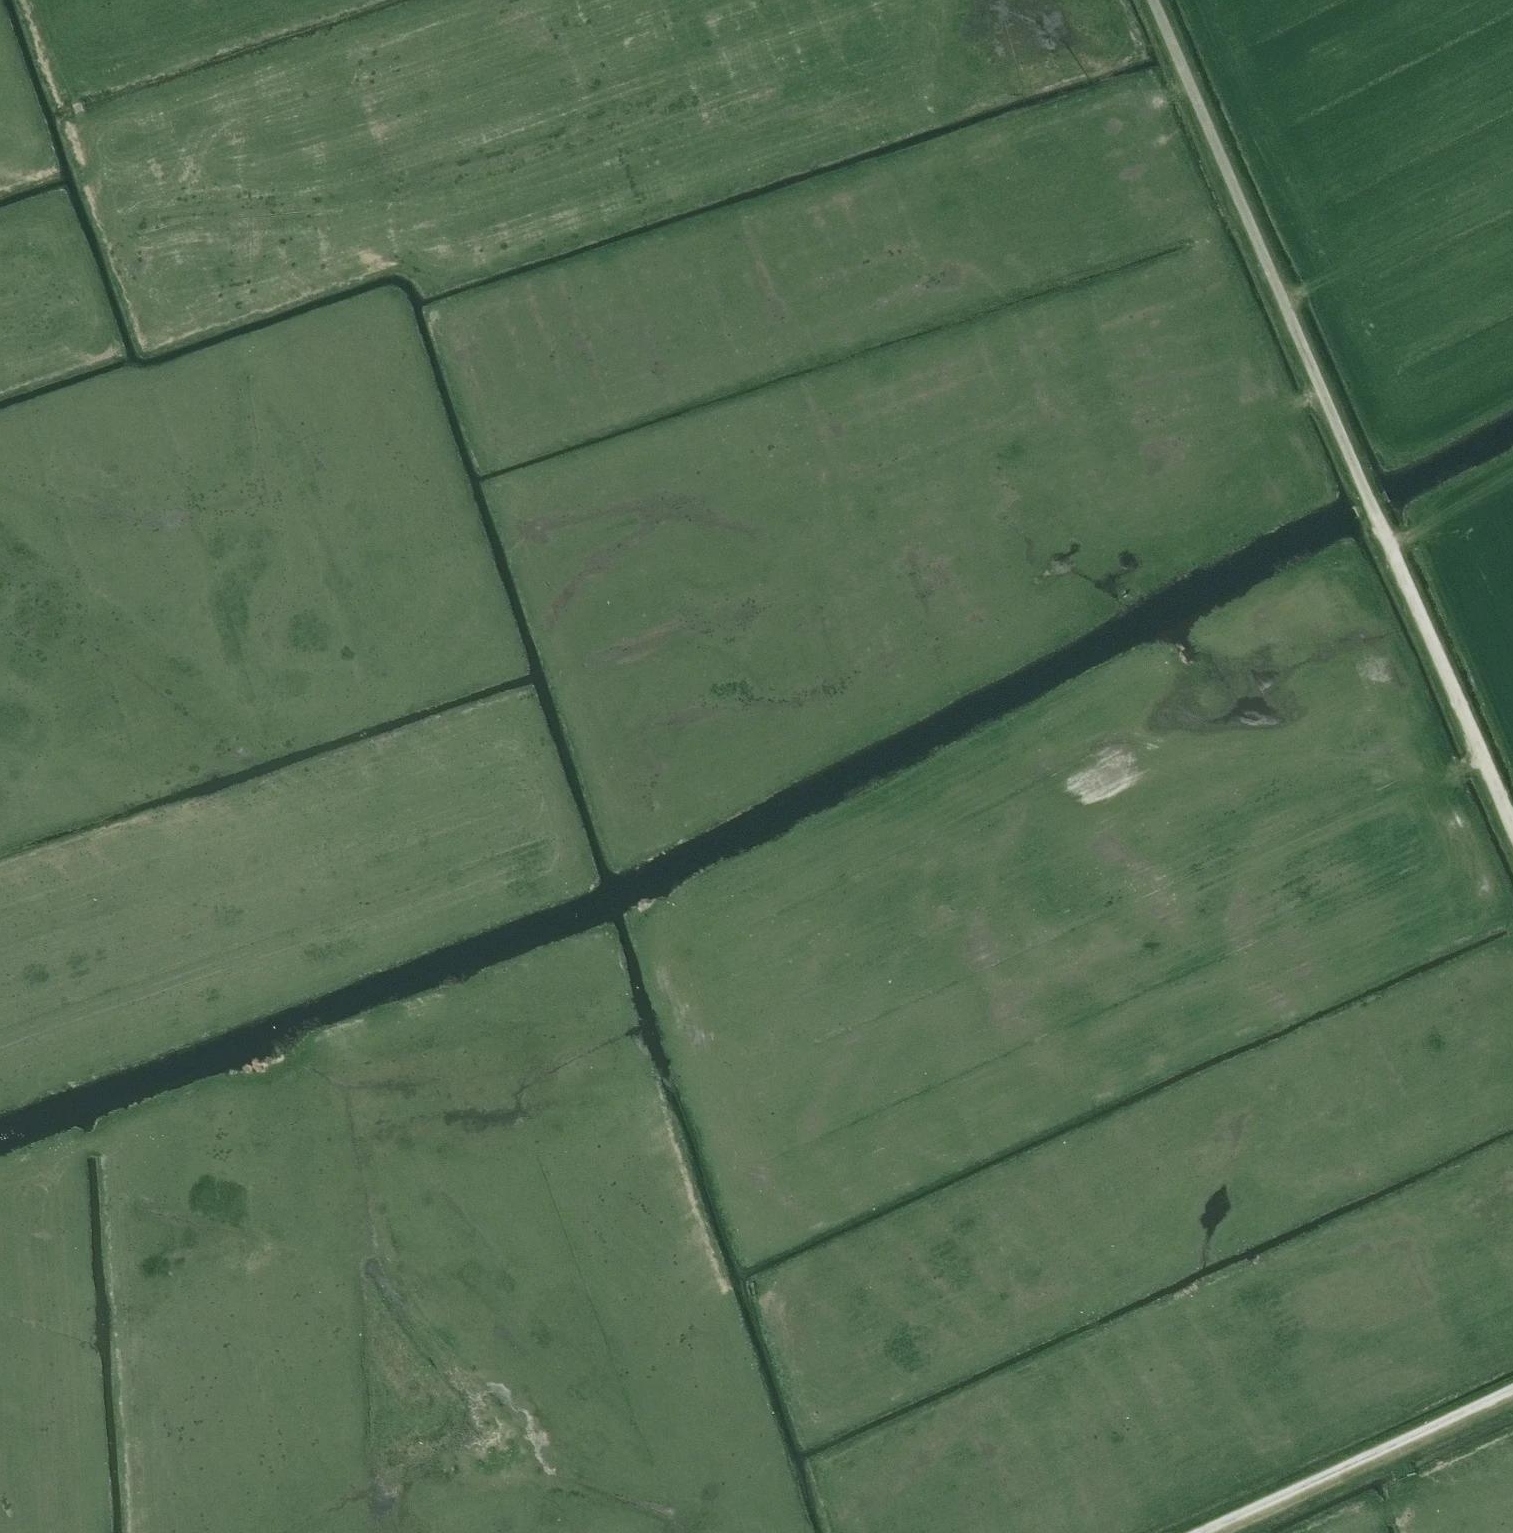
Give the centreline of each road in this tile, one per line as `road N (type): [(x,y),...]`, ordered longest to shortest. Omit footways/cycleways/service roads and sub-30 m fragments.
road 1 (unclassified): [(1378,523),(1154,0)]
road 2 (track): [(1378,523),(1512,832)]

